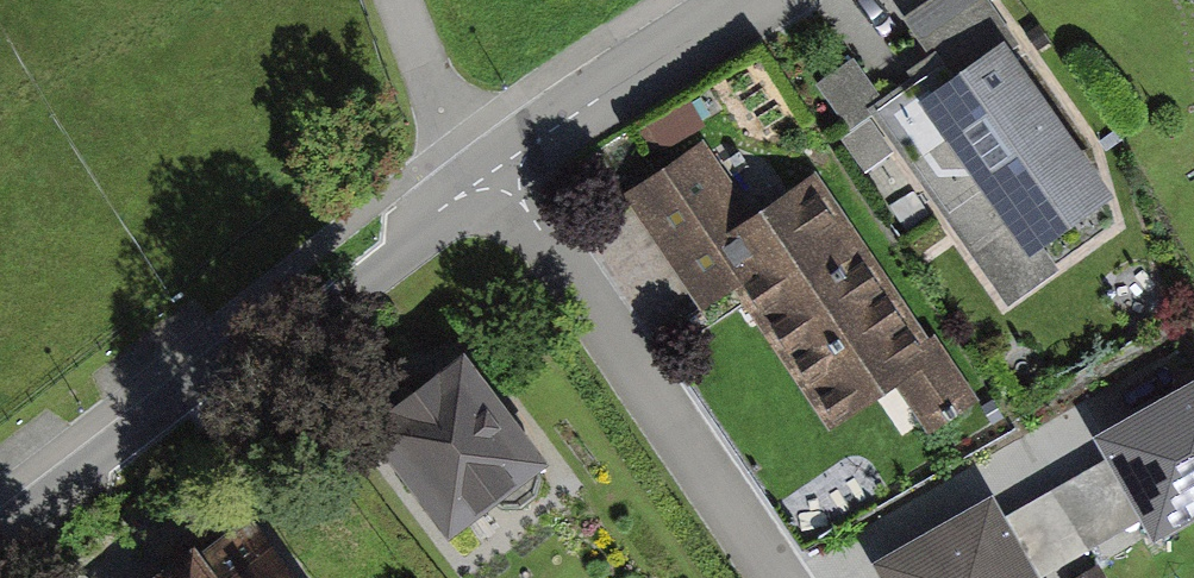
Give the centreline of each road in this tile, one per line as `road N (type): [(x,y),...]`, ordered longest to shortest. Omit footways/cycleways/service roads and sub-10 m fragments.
road 1 (residential): [(507,179),(453,200),(339,302),(0,549)]
road 2 (residential): [(507,179),(776,577)]
road 3 (residential): [(751,0),(540,138),(507,179)]

